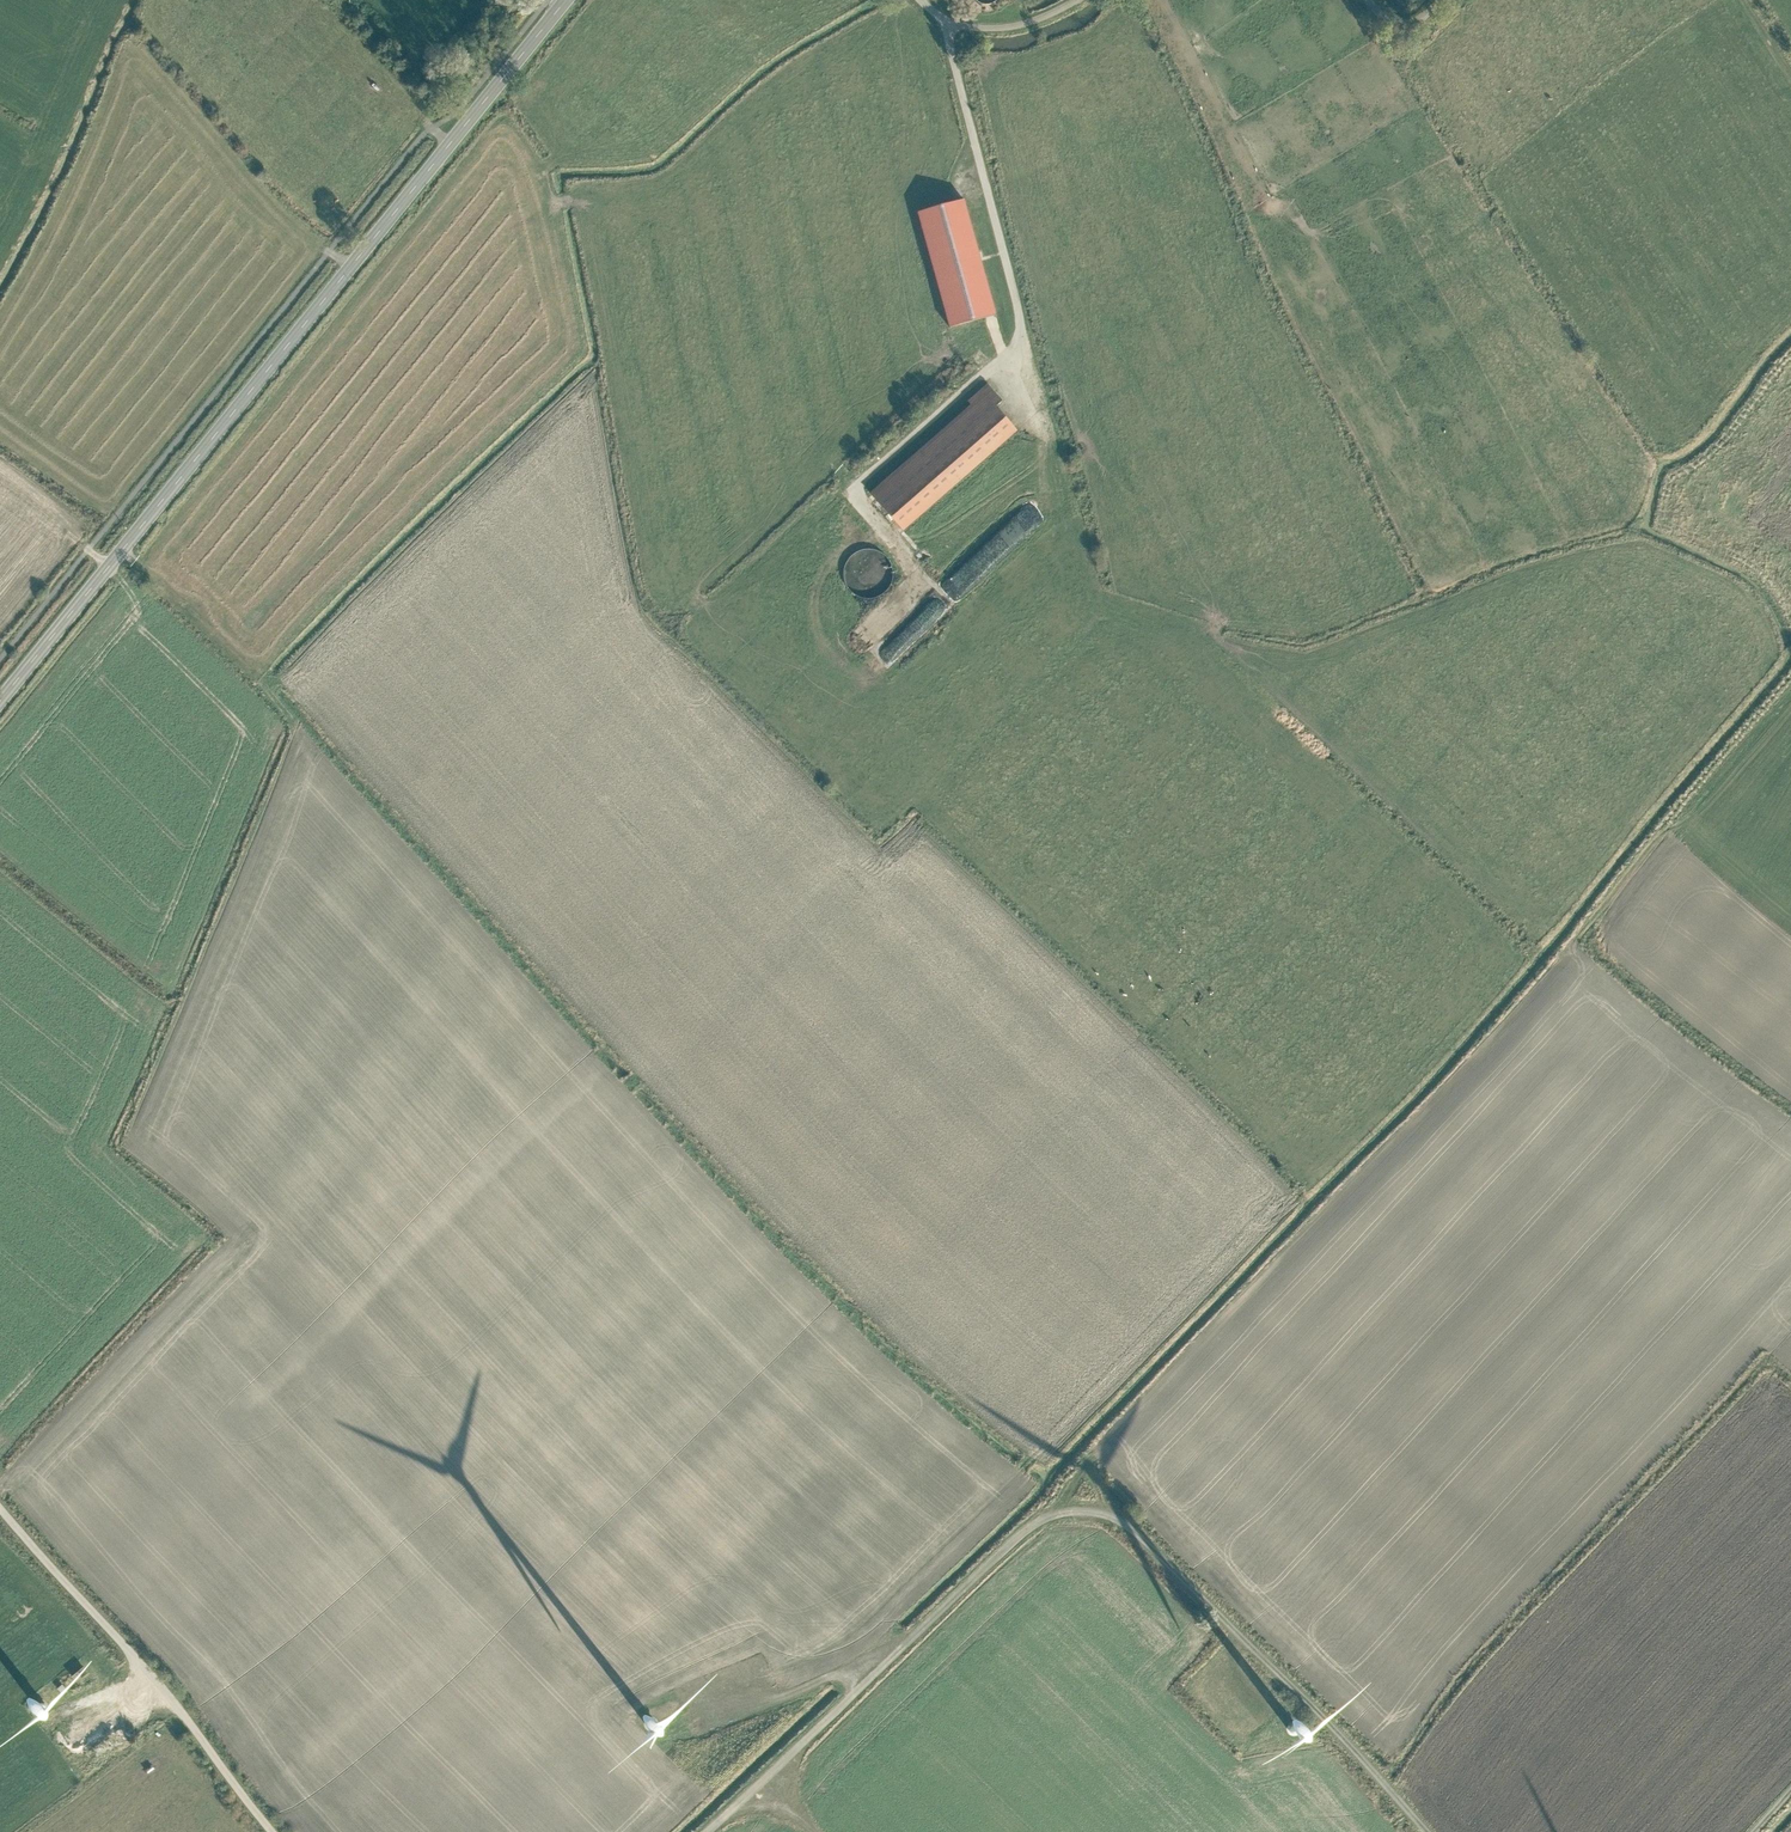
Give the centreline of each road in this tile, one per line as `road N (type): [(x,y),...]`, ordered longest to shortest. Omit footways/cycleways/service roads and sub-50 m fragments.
road 1 (track): [(1131,1523),(1091,1481),(1102,1437),(1228,1313),(1640,863),(1790,684)]
road 2 (secondary): [(0,702),(567,0)]
road 3 (track): [(709,1831),(1020,1538),(1072,1516),(1131,1523)]
road 4 (track): [(1427,1831),(1131,1523)]
road 5 (unclassified): [(272,1831),(0,1512)]
road 6 (unclassified): [(954,25),(951,50),(1022,344)]
road 7 (track): [(886,1660),(691,1732)]
road 8 (residential): [(954,25),(1002,31),(1080,0)]

